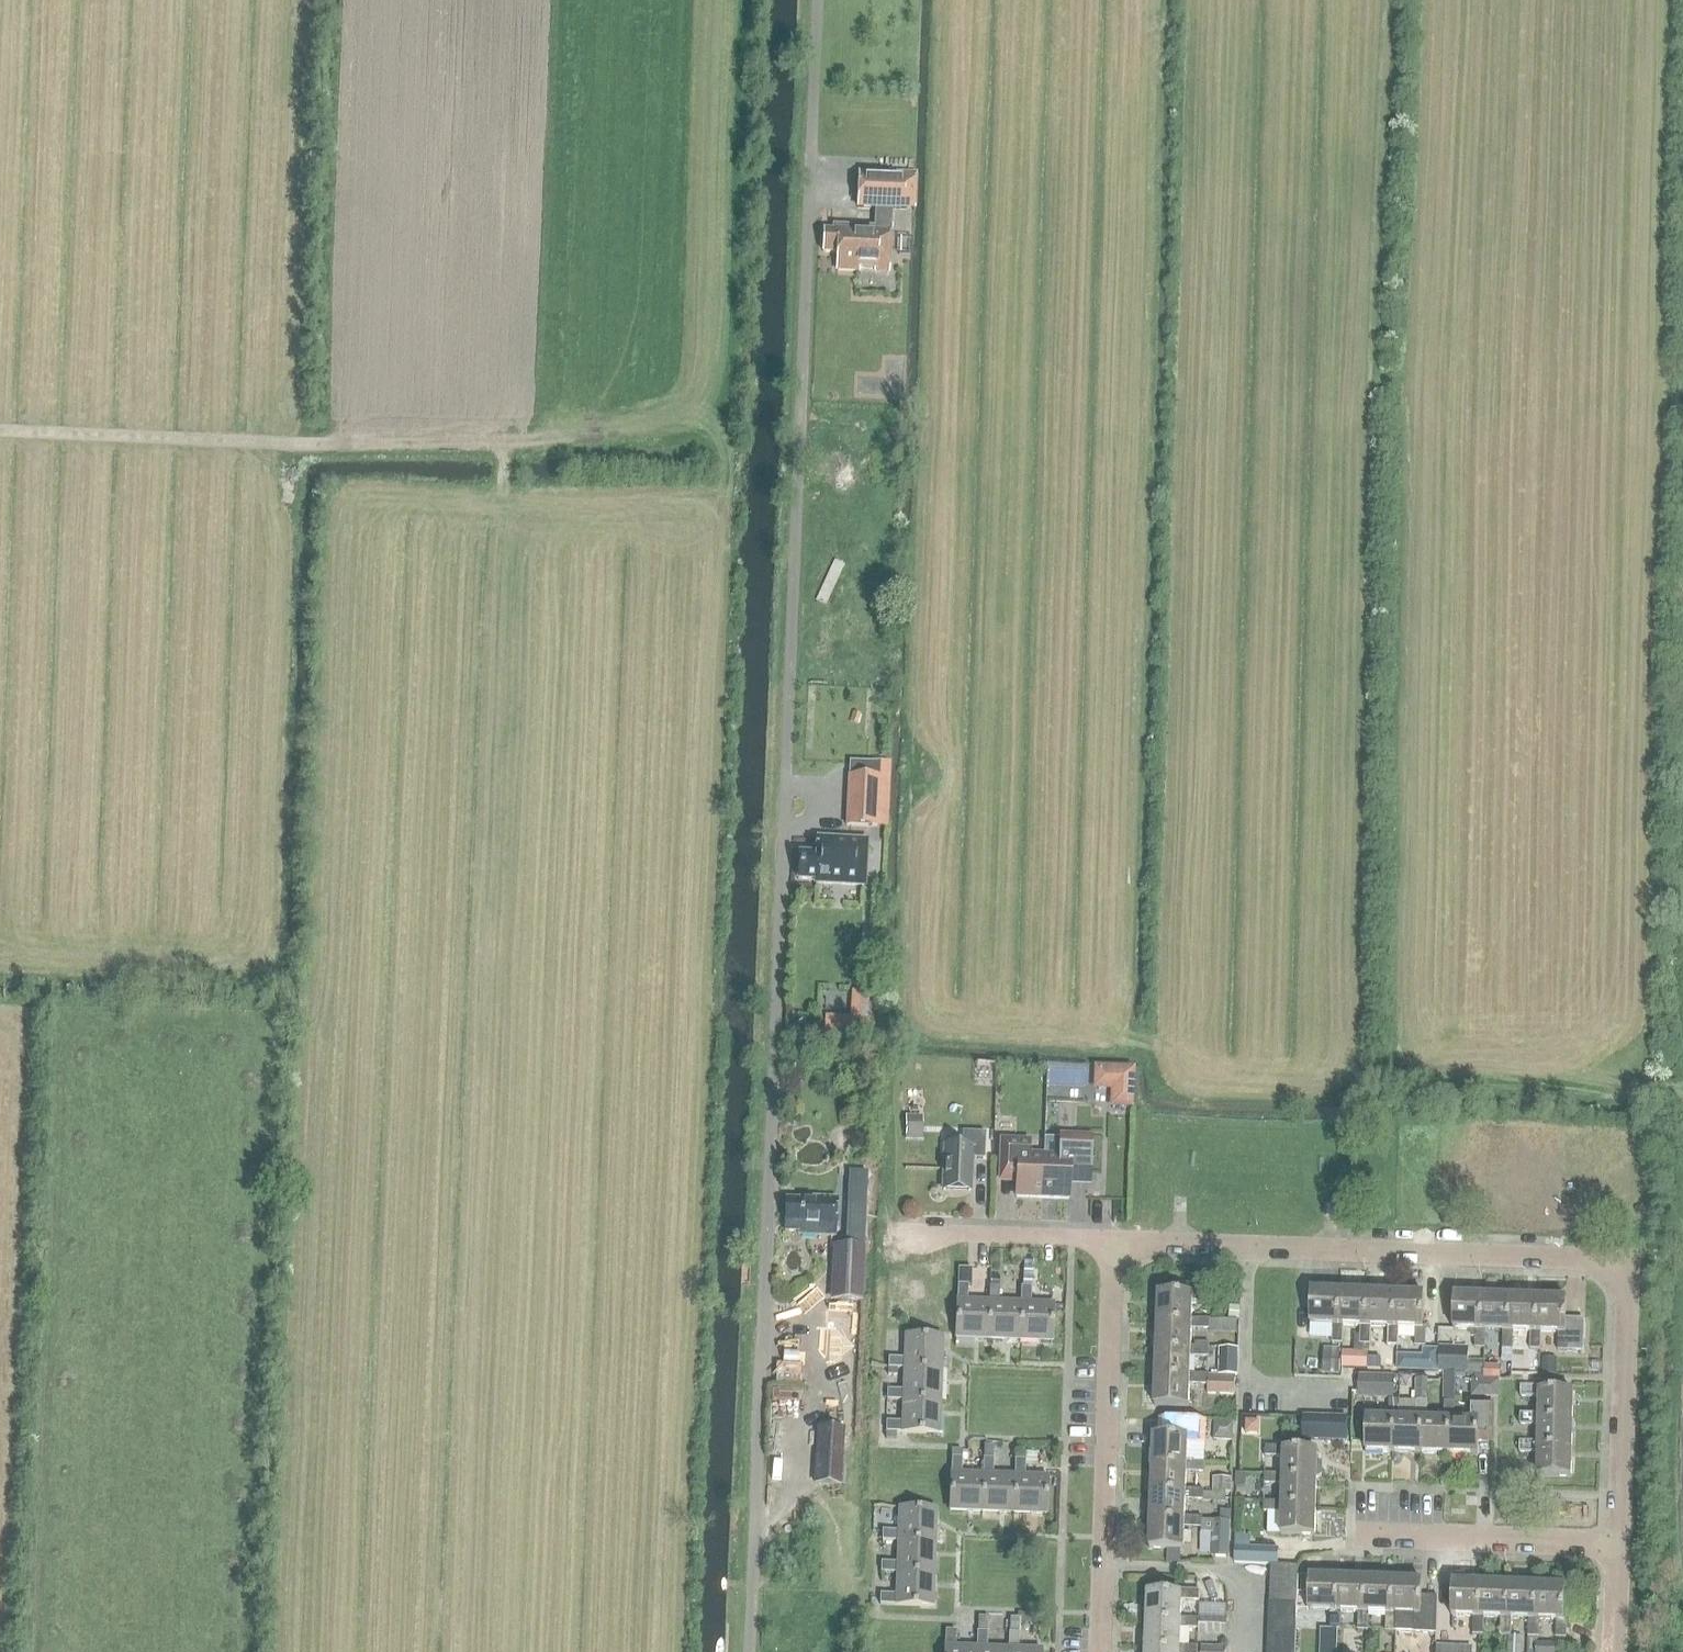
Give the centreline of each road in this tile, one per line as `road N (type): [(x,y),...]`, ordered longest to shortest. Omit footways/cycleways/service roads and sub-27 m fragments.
road 1 (unclassified): [(748,1651),(789,477),(816,0)]
road 2 (residential): [(1617,1540),(1620,1263),(1109,1236)]
road 3 (residential): [(1101,1651),(1109,1236)]
road 4 (residential): [(1617,1540),(1351,1536)]
road 5 (residential): [(1109,1236),(891,1230)]

